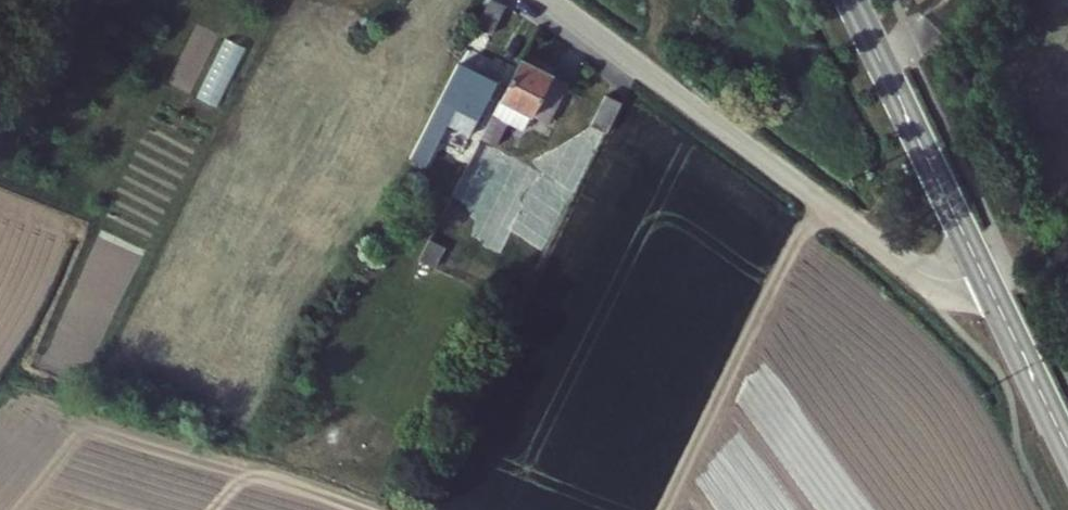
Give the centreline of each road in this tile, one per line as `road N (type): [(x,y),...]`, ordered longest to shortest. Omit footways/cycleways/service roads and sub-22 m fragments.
road 1 (unclassified): [(984,276),(948,282),(920,274),(551,0)]
road 2 (tertiary): [(984,276),(853,0)]
road 3 (tertiary): [(1067,448),(984,276)]

